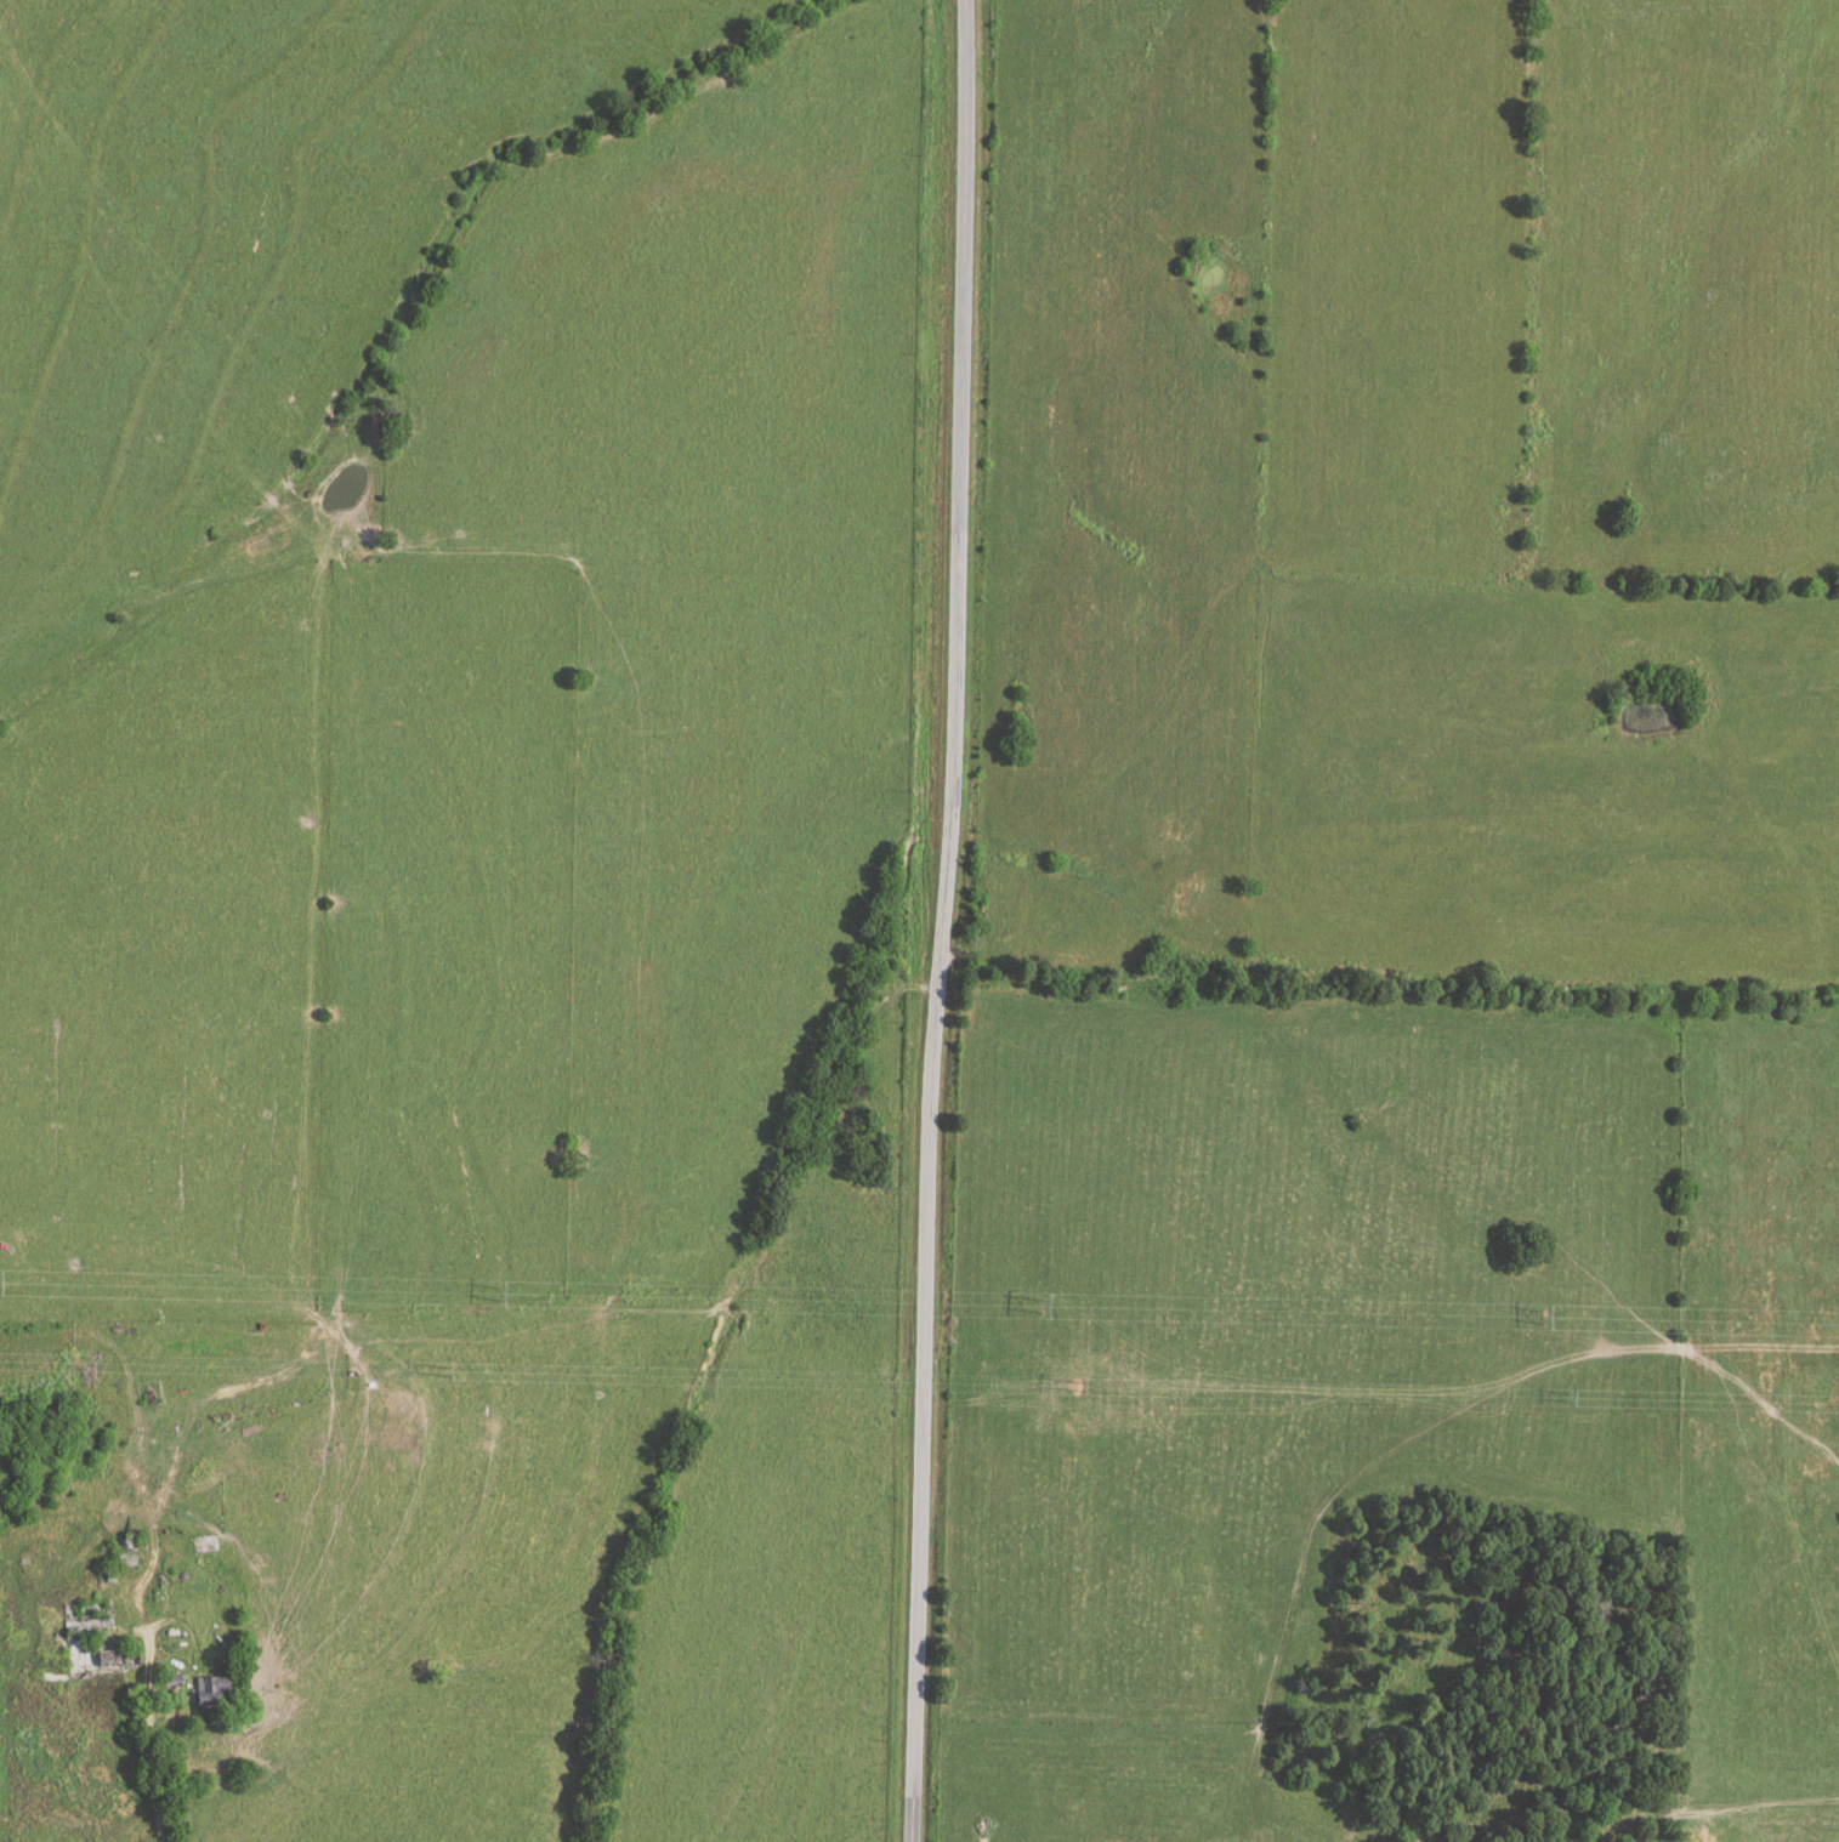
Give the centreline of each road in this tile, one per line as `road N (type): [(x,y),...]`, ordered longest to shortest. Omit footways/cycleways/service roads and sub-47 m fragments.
road 1 (tertiary): [(913,1841),(923,1266),(950,784),(961,0)]
road 2 (residential): [(156,1841),(143,1769),(141,1598),(151,1547)]

